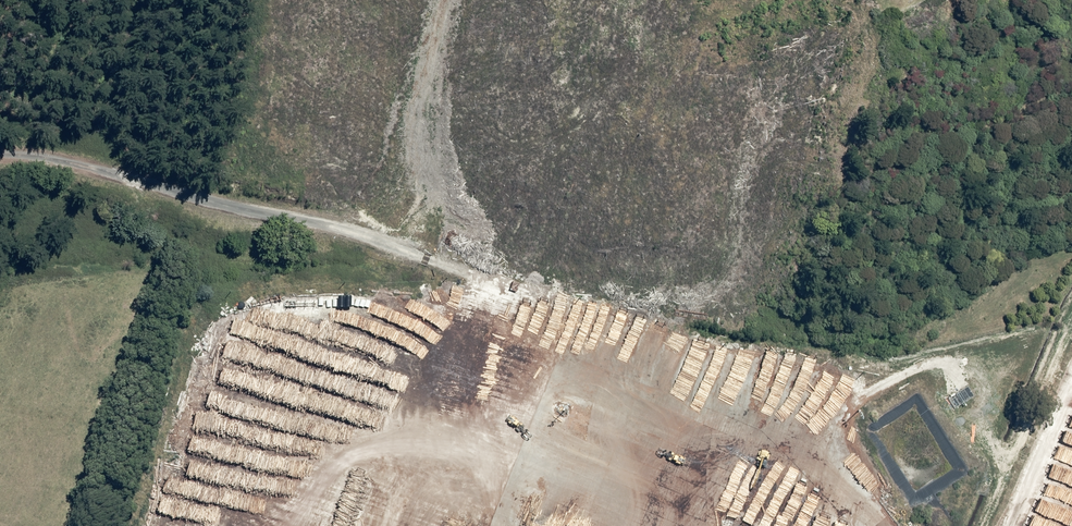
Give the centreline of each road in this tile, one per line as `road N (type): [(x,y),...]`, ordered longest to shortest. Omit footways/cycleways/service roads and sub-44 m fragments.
road 1 (track): [(500,525),(561,388),(586,384),(680,425),(773,438),(804,452),(877,525)]
road 2 (track): [(0,154),(75,163),(322,224),(473,274)]
road 3 (track): [(278,525),(338,461),(395,444),(528,457)]
road 4 (track): [(1071,379),(1005,525)]
road 5 (track): [(648,525),(651,514),(528,457)]

